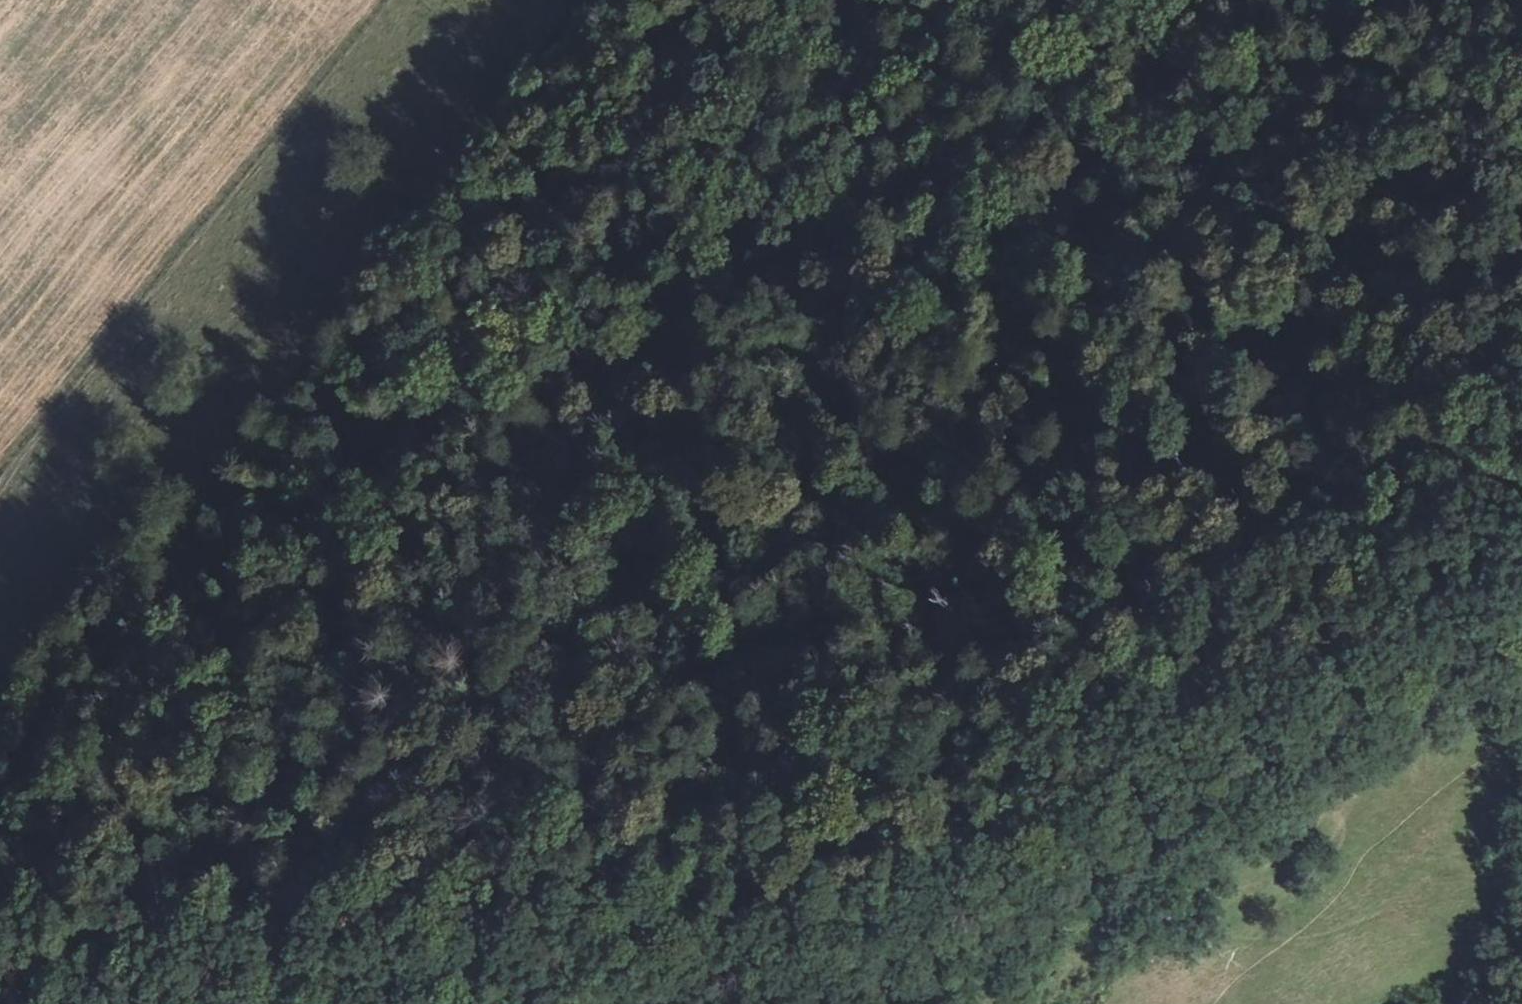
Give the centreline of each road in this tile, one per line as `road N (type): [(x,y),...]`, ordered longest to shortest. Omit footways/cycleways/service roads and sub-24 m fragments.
road 1 (track): [(0,787),(115,657),(276,539),(464,383),(583,369),(765,249),(945,177),(1052,114),(1196,0)]

